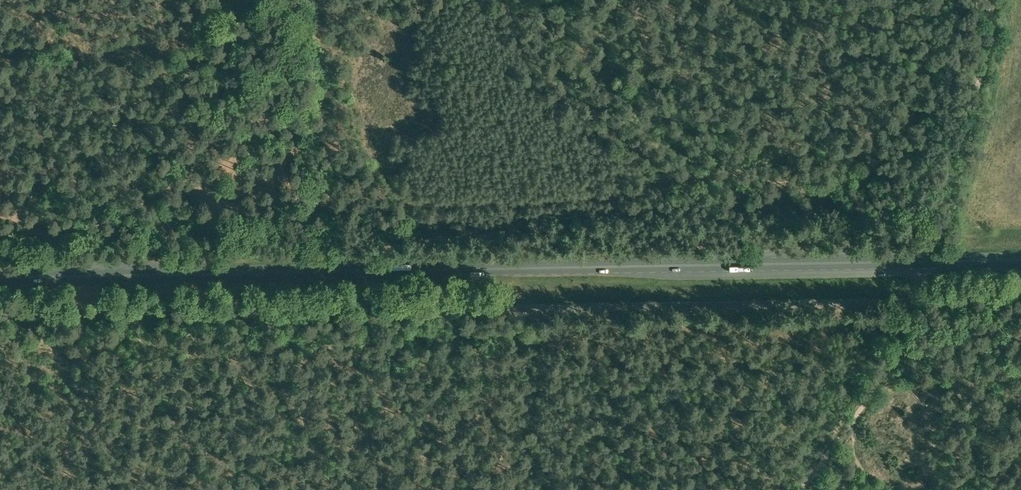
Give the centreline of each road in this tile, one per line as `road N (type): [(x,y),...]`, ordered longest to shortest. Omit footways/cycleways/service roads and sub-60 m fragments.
road 1 (primary): [(0,276),(1020,260)]
road 2 (unclassified): [(917,302),(751,296),(0,306)]
road 3 (track): [(232,0),(163,273)]
road 4 (track): [(810,481),(904,334),(922,261)]
road 5 (track): [(991,0),(947,182)]

